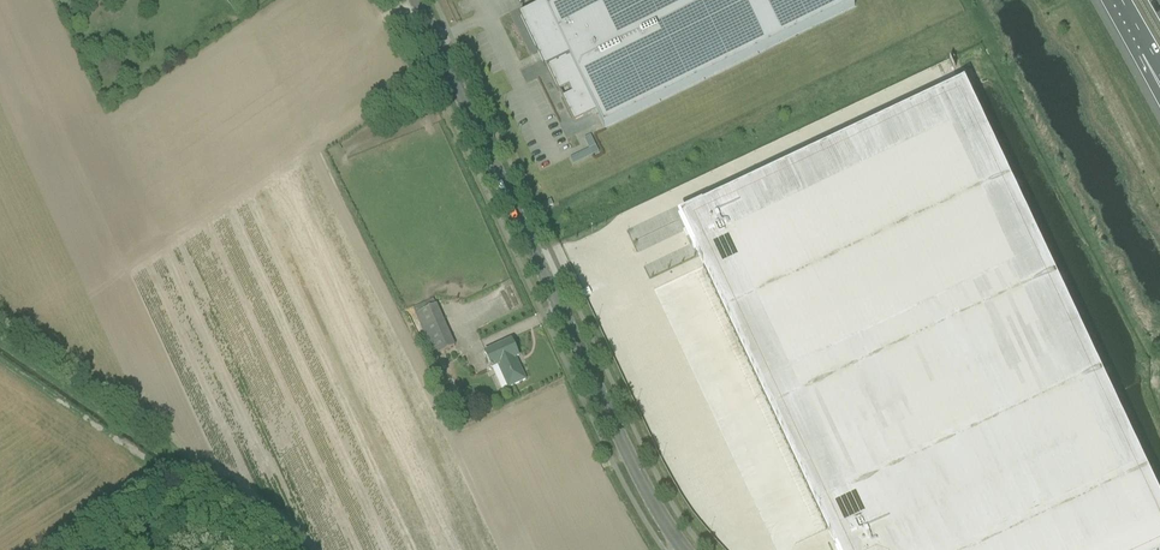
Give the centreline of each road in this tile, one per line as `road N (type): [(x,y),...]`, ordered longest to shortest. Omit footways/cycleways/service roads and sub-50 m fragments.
road 1 (tertiary): [(685,549),(645,486),(419,0)]

